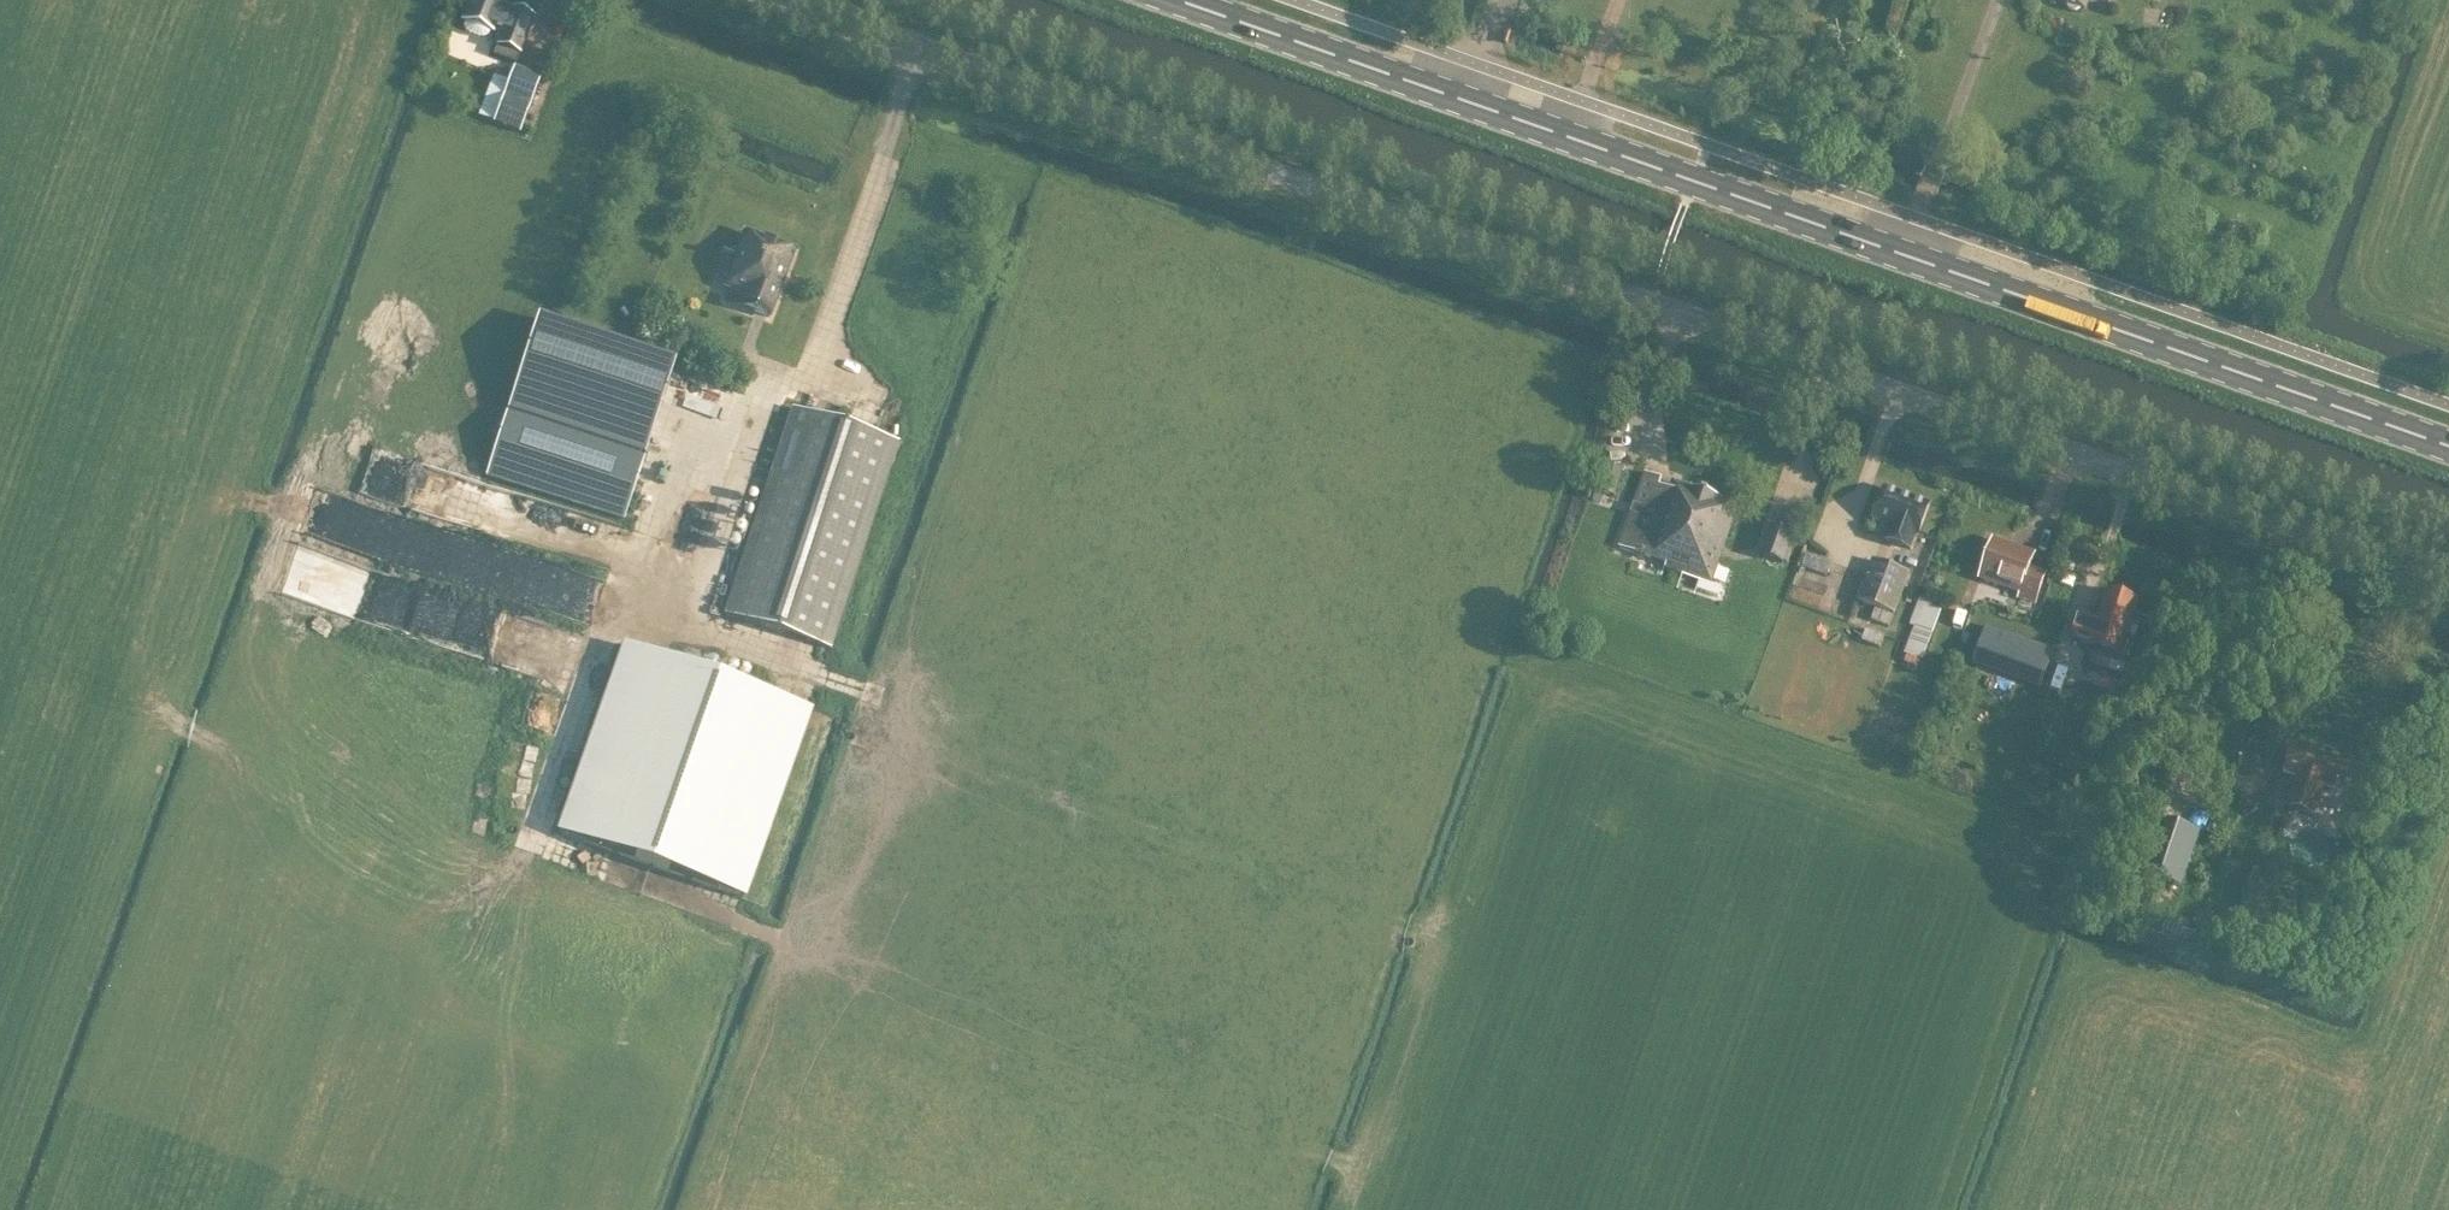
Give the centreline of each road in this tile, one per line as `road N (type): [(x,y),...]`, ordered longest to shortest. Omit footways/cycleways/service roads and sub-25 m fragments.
road 1 (unclassified): [(2448,580),(794,0)]
road 2 (primary): [(2448,443),(1197,0)]

